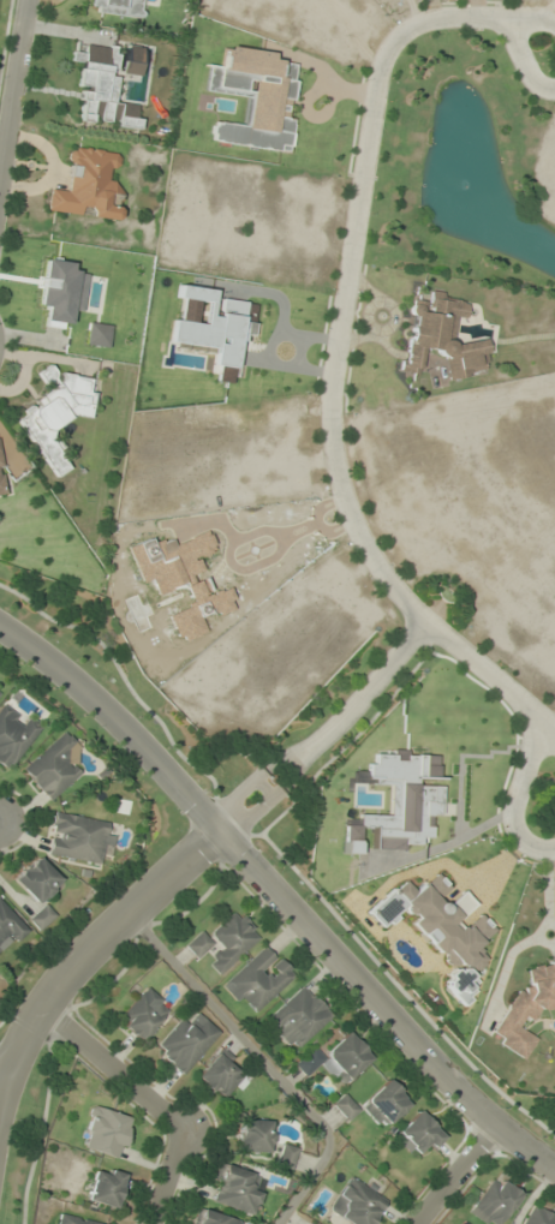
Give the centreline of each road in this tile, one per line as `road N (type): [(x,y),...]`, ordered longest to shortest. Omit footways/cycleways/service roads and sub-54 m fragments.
road 1 (tertiary): [(554,1167),(410,1041),(86,687),(0,626)]
road 2 (residential): [(425,619),(376,568),(348,518),(330,460),(329,357),(376,72),(392,37),(446,13),(503,16)]
road 3 (tertiary): [(216,830),(65,969),(35,1014),(0,1095)]
road 4 (residential): [(425,619),(216,830)]
road 5 (residential): [(150,1223),(185,1133),(42,1004)]
road 6 (residential): [(532,707),(507,818),(527,842),(554,846)]
road 7 (residential): [(0,163),(23,0)]
road 8 (residential): [(532,707),(425,619)]
road 9 (residential): [(413,1223),(496,1122)]

